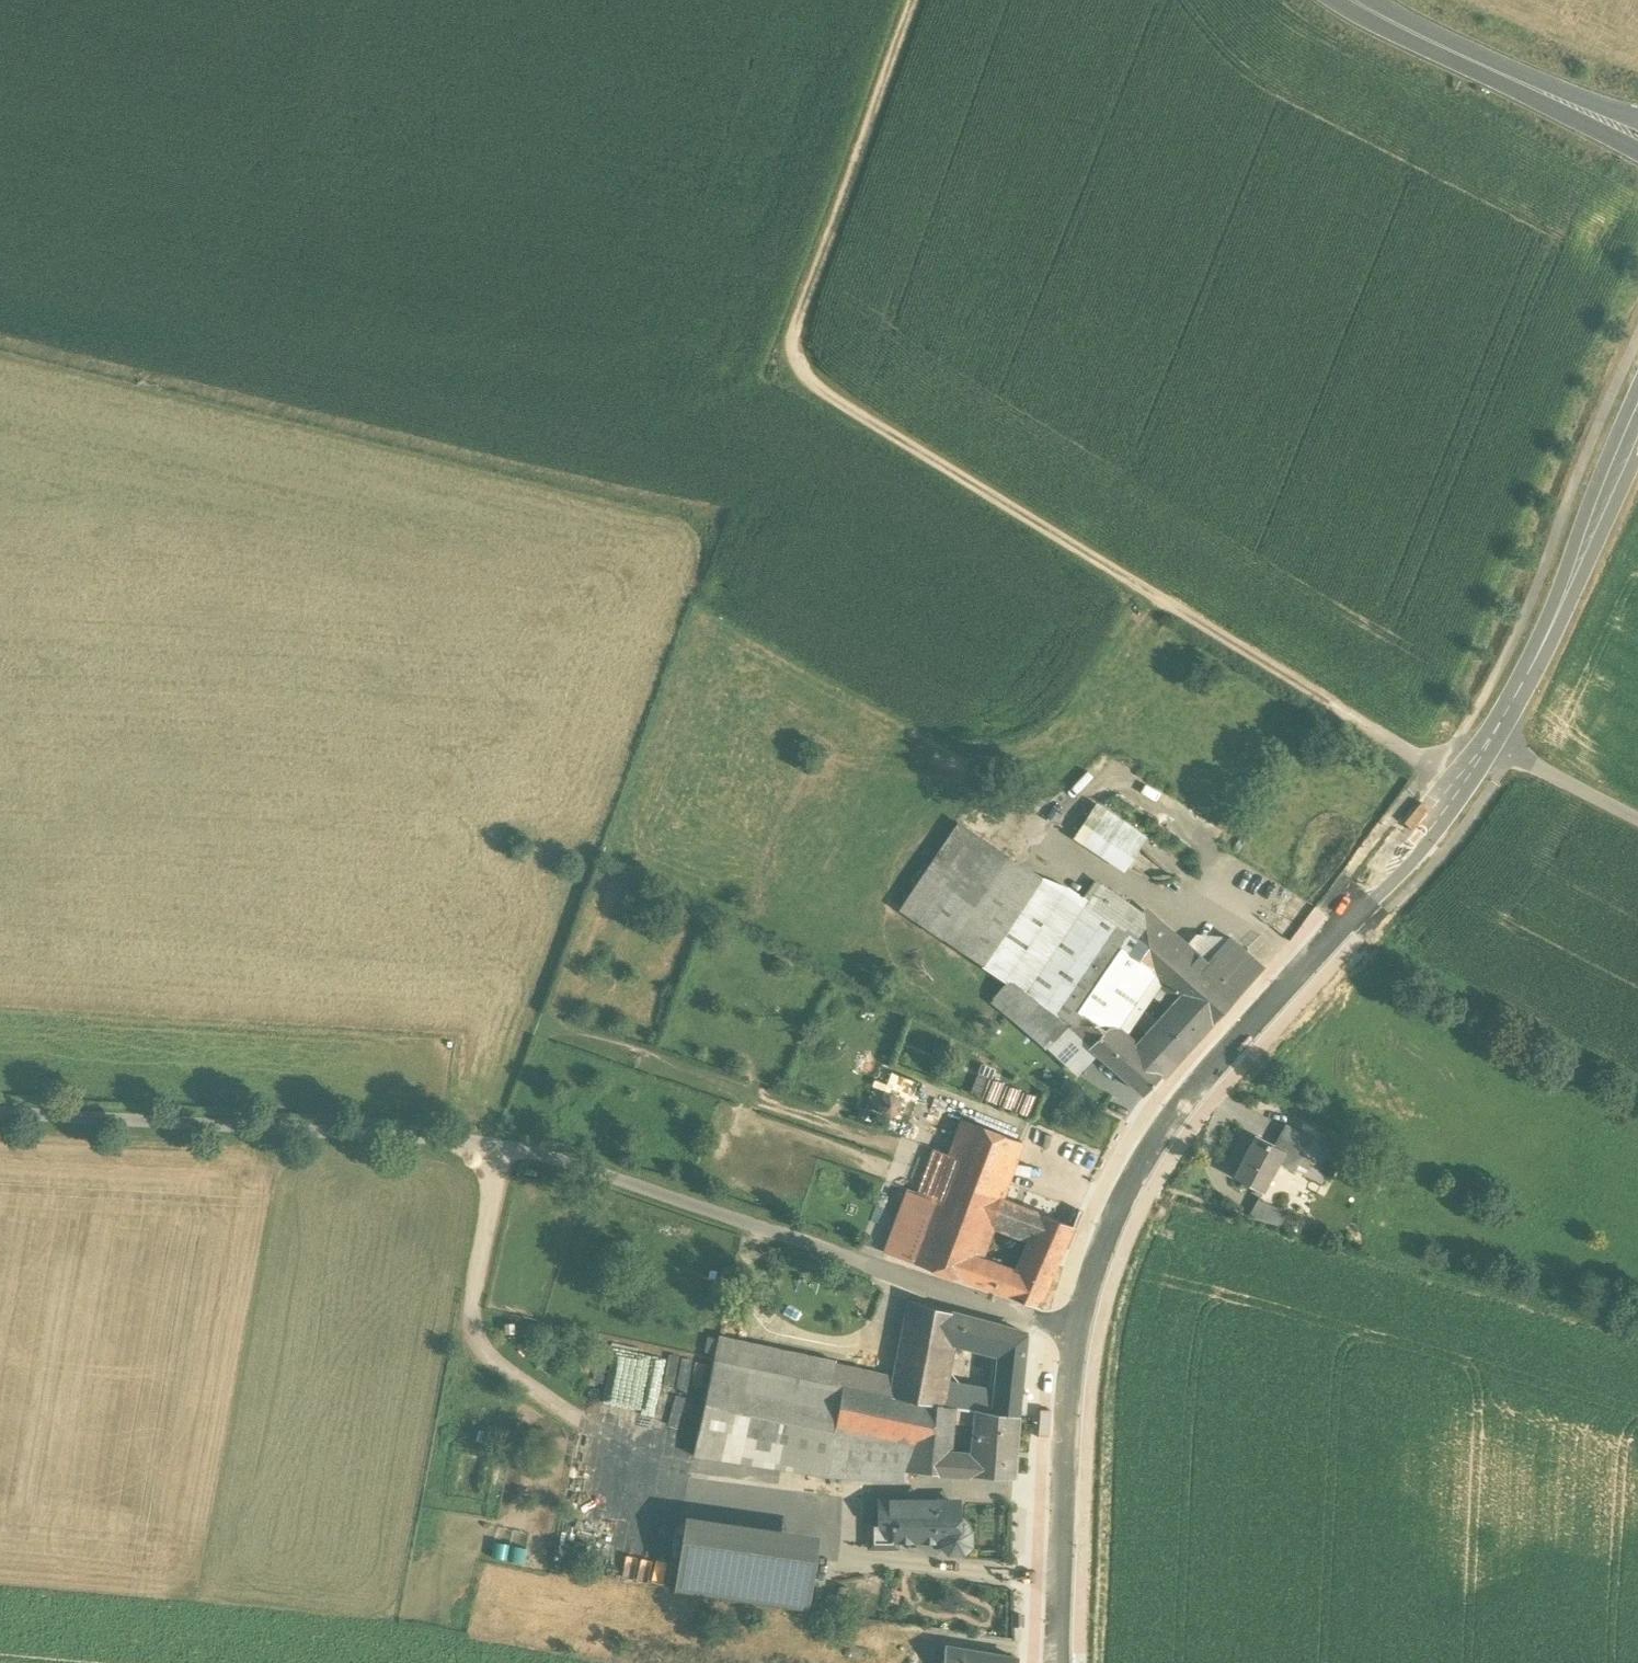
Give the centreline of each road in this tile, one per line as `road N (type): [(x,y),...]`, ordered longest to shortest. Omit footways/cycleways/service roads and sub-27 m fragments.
road 1 (tertiary): [(1045,1662),(1045,1473),(1054,1399),(1093,1253),(1157,1130),(1198,1075),(1456,795),(1533,661),(1637,430)]
road 2 (track): [(917,0),(788,374),(1456,795)]
road 3 (track): [(501,1147),(0,1114)]
road 4 (trunk): [(1322,0),(1637,160)]
road 5 (trunk): [(1637,121),(1444,41),(1372,0)]
road 6 (track): [(1637,820),(1490,743)]

